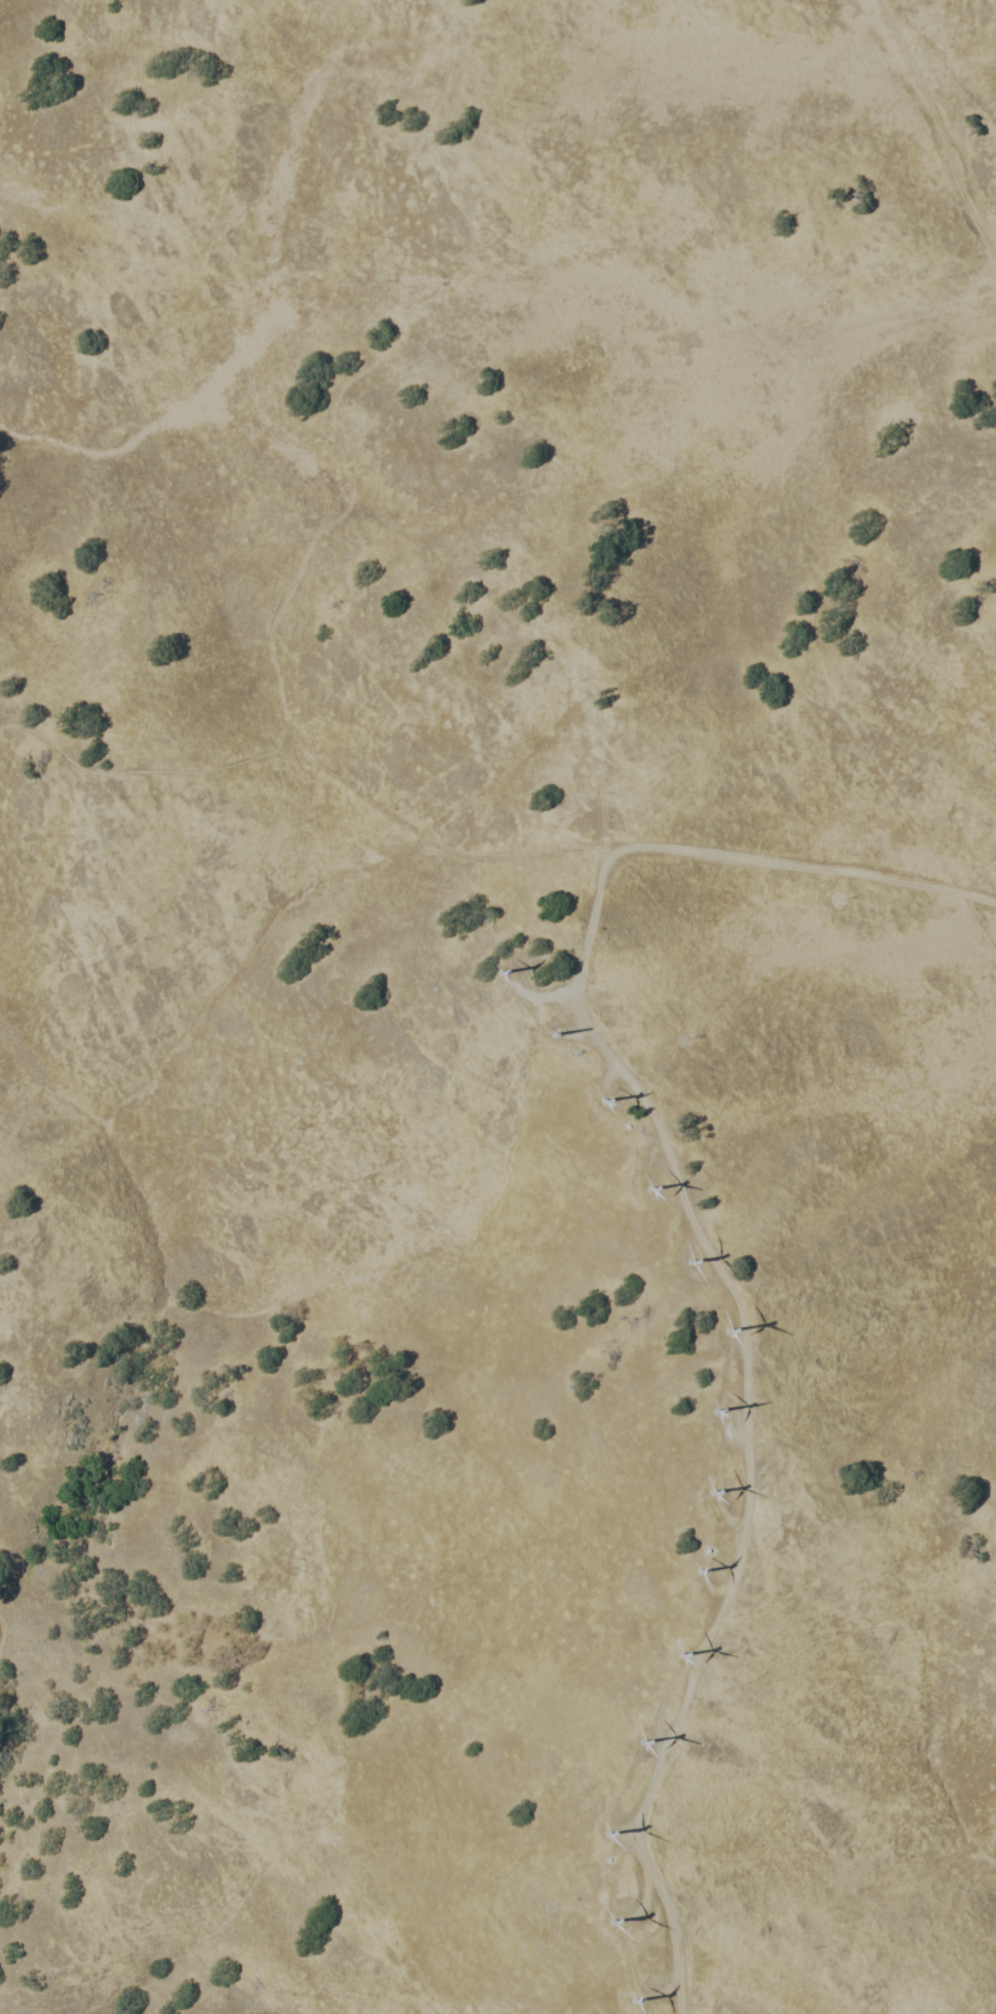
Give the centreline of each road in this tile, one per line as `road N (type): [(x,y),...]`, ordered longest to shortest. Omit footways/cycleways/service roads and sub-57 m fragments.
road 1 (track): [(0,733),(20,728),(86,774),(216,768),(286,748),(346,768),(444,850),(622,846)]
road 2 (track): [(995,254),(972,217),(932,105),(879,0)]
road 3 (track): [(695,1643),(657,1696),(649,1761)]

